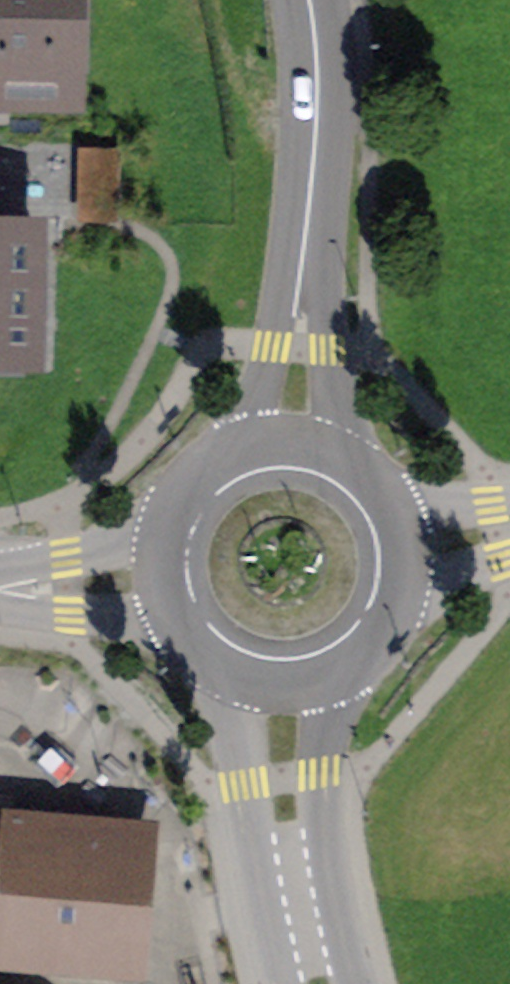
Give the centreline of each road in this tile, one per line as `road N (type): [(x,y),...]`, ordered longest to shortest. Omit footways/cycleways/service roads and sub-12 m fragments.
road 1 (secondary): [(208,669),(238,746),(279,983)]
road 2 (secondary): [(350,983),(325,888),(310,778),(309,742),(323,681)]
road 3 (secondary): [(312,209),(271,349),(241,416),(204,465)]
road 4 (secondary): [(337,456),(312,209)]
road 5 (secondary): [(310,0),(319,113),(312,209)]
road 6 (residential): [(174,495),(95,554),(0,585)]
road 7 (residential): [(0,591),(179,642)]
road 8 (secondary): [(174,495),(158,531),(153,569),(160,608),(179,642)]
road 9 (secondary): [(385,628),(399,593),(401,554),(392,516),(371,484)]
road 10 (residential): [(385,628),(435,584),(509,541)]
road 11 (residential): [(509,509),(371,484)]
road 12 (secondary): [(337,456),(311,446),(255,443),(204,465)]
road 13 (secondary): [(208,669),(252,687),(323,681)]

